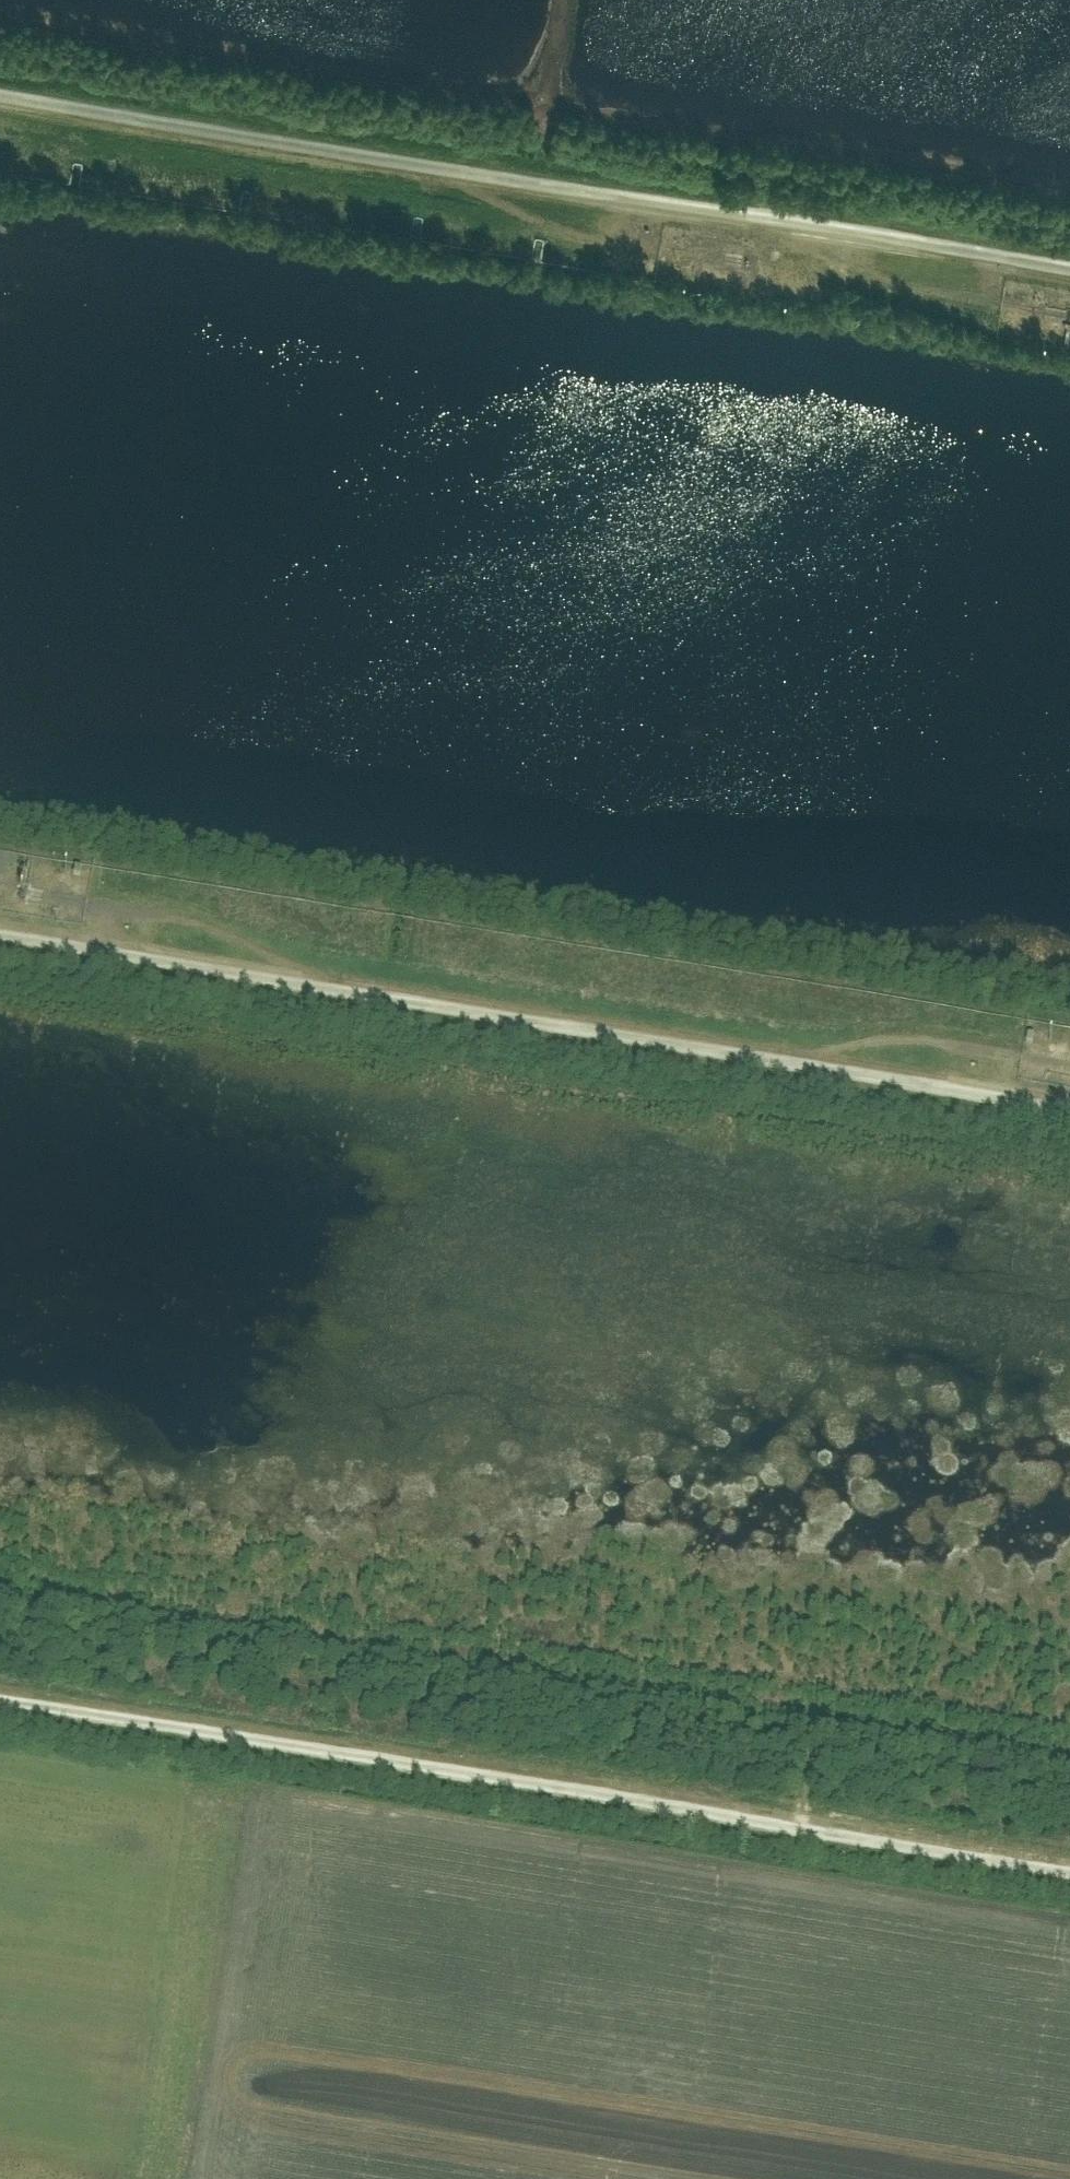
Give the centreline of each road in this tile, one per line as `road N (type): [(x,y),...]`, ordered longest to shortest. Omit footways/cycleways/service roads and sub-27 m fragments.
road 1 (track): [(0,935),(1069,1110)]
road 2 (track): [(1069,1872),(0,1698)]
road 3 (track): [(1069,261),(0,89)]

